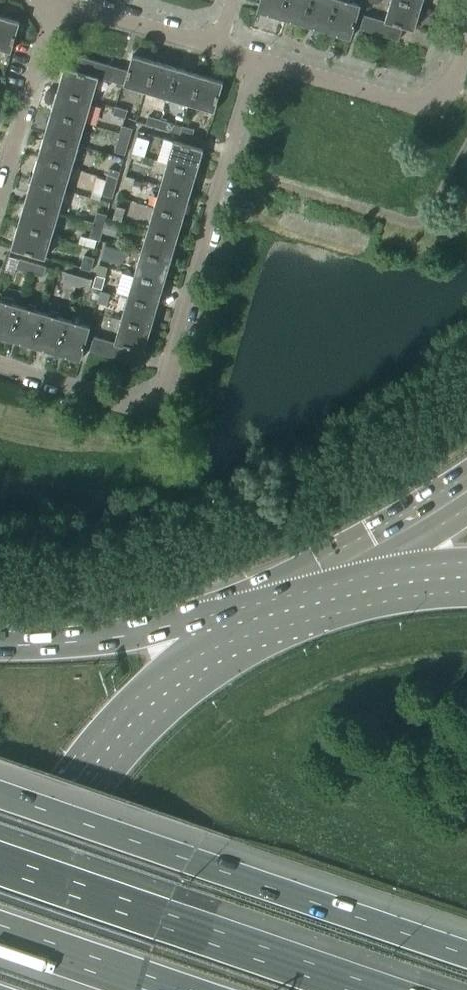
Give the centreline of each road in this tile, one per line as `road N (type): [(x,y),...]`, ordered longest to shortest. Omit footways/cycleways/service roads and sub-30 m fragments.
road 1 (residential): [(260,60),(158,395),(128,403),(0,365)]
road 2 (motorway): [(466,953),(0,795)]
road 3 (primary): [(221,629),(127,724),(47,834),(18,904),(0,981)]
road 4 (motorway): [(387,989),(0,857)]
road 5 (residential): [(466,37),(454,79),(413,106),(260,60)]
road 6 (motorway): [(221,629),(0,646)]
road 7 (residential): [(0,184),(56,2)]
road 8 (motorway): [(0,931),(172,989)]
road 9 (primary): [(466,508),(316,594)]
road 10 (residential): [(219,49),(56,2)]
road 11 (primary): [(466,578),(316,594)]

